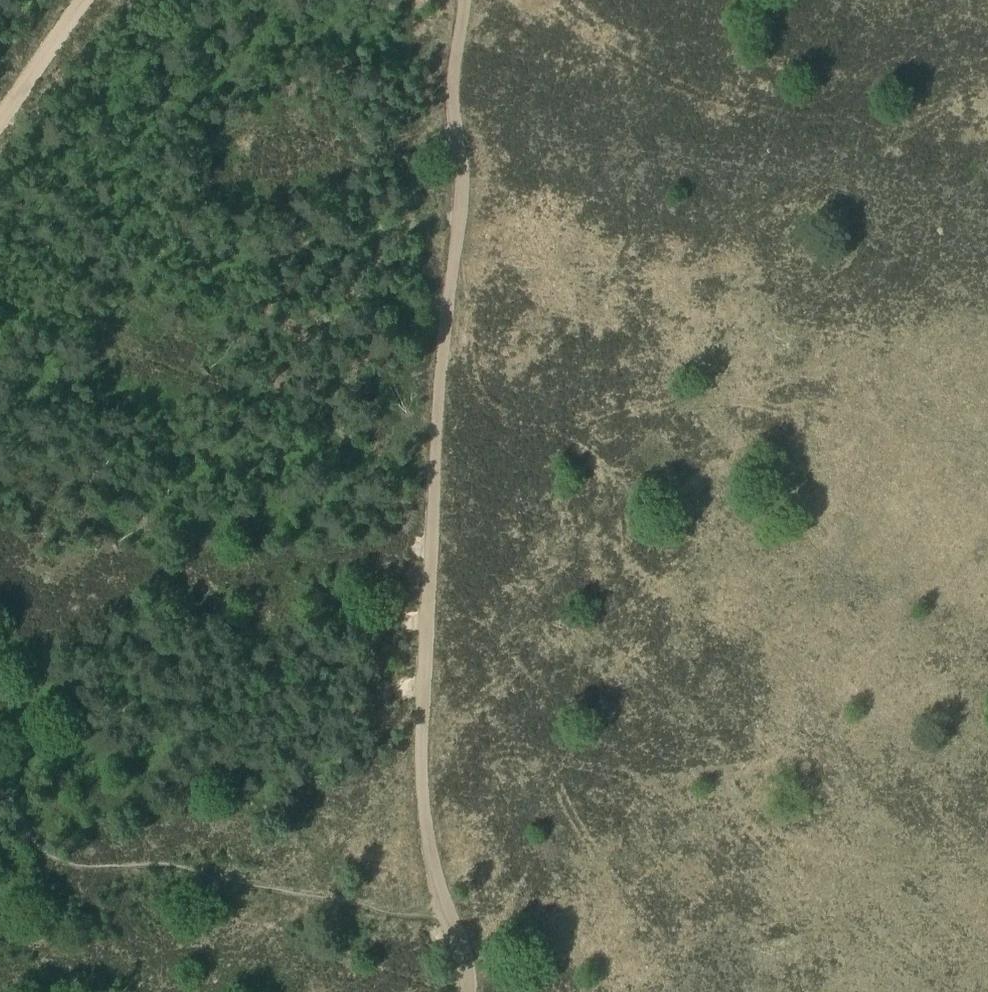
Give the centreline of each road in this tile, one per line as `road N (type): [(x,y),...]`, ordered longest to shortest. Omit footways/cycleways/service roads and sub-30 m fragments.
road 1 (track): [(465,0),(451,94),(455,238),(418,742),(428,860),(441,913),(465,954),(465,991)]
road 2 (track): [(81,0),(0,113)]

